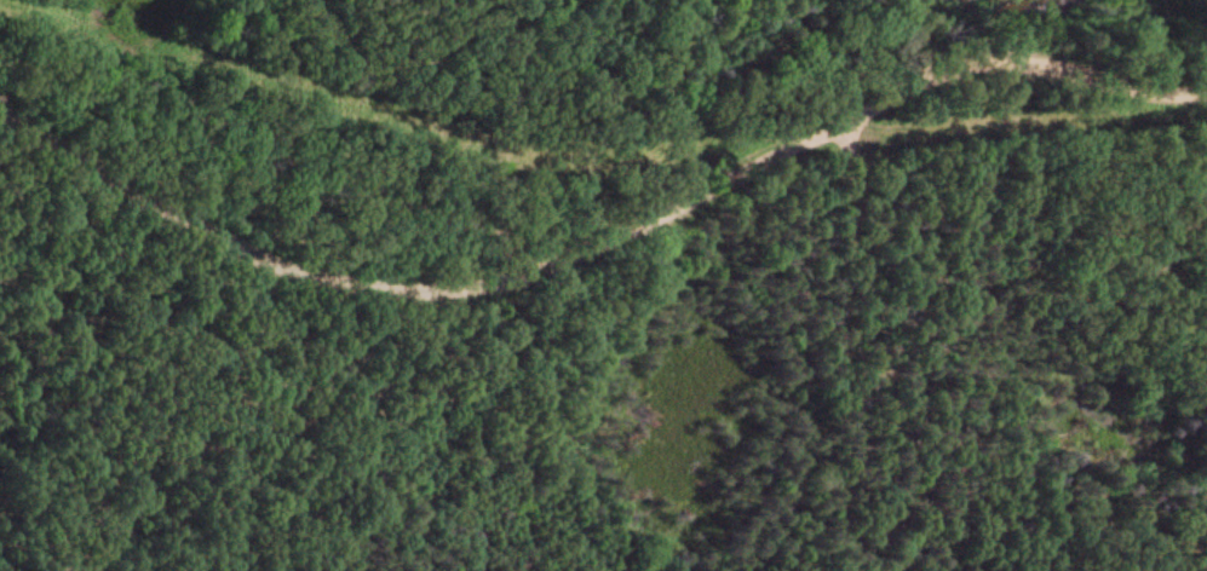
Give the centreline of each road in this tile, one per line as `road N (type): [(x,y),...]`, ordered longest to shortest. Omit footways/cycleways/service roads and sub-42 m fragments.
road 1 (residential): [(1206,91),(1125,88),(1034,64),(952,70),(916,80),(544,264),(449,288),(366,286),(229,246),(81,161),(0,98)]
road 2 (track): [(846,120),(903,570)]
road 3 (track): [(64,570),(102,515),(201,449),(253,434),(381,323),(402,293)]

